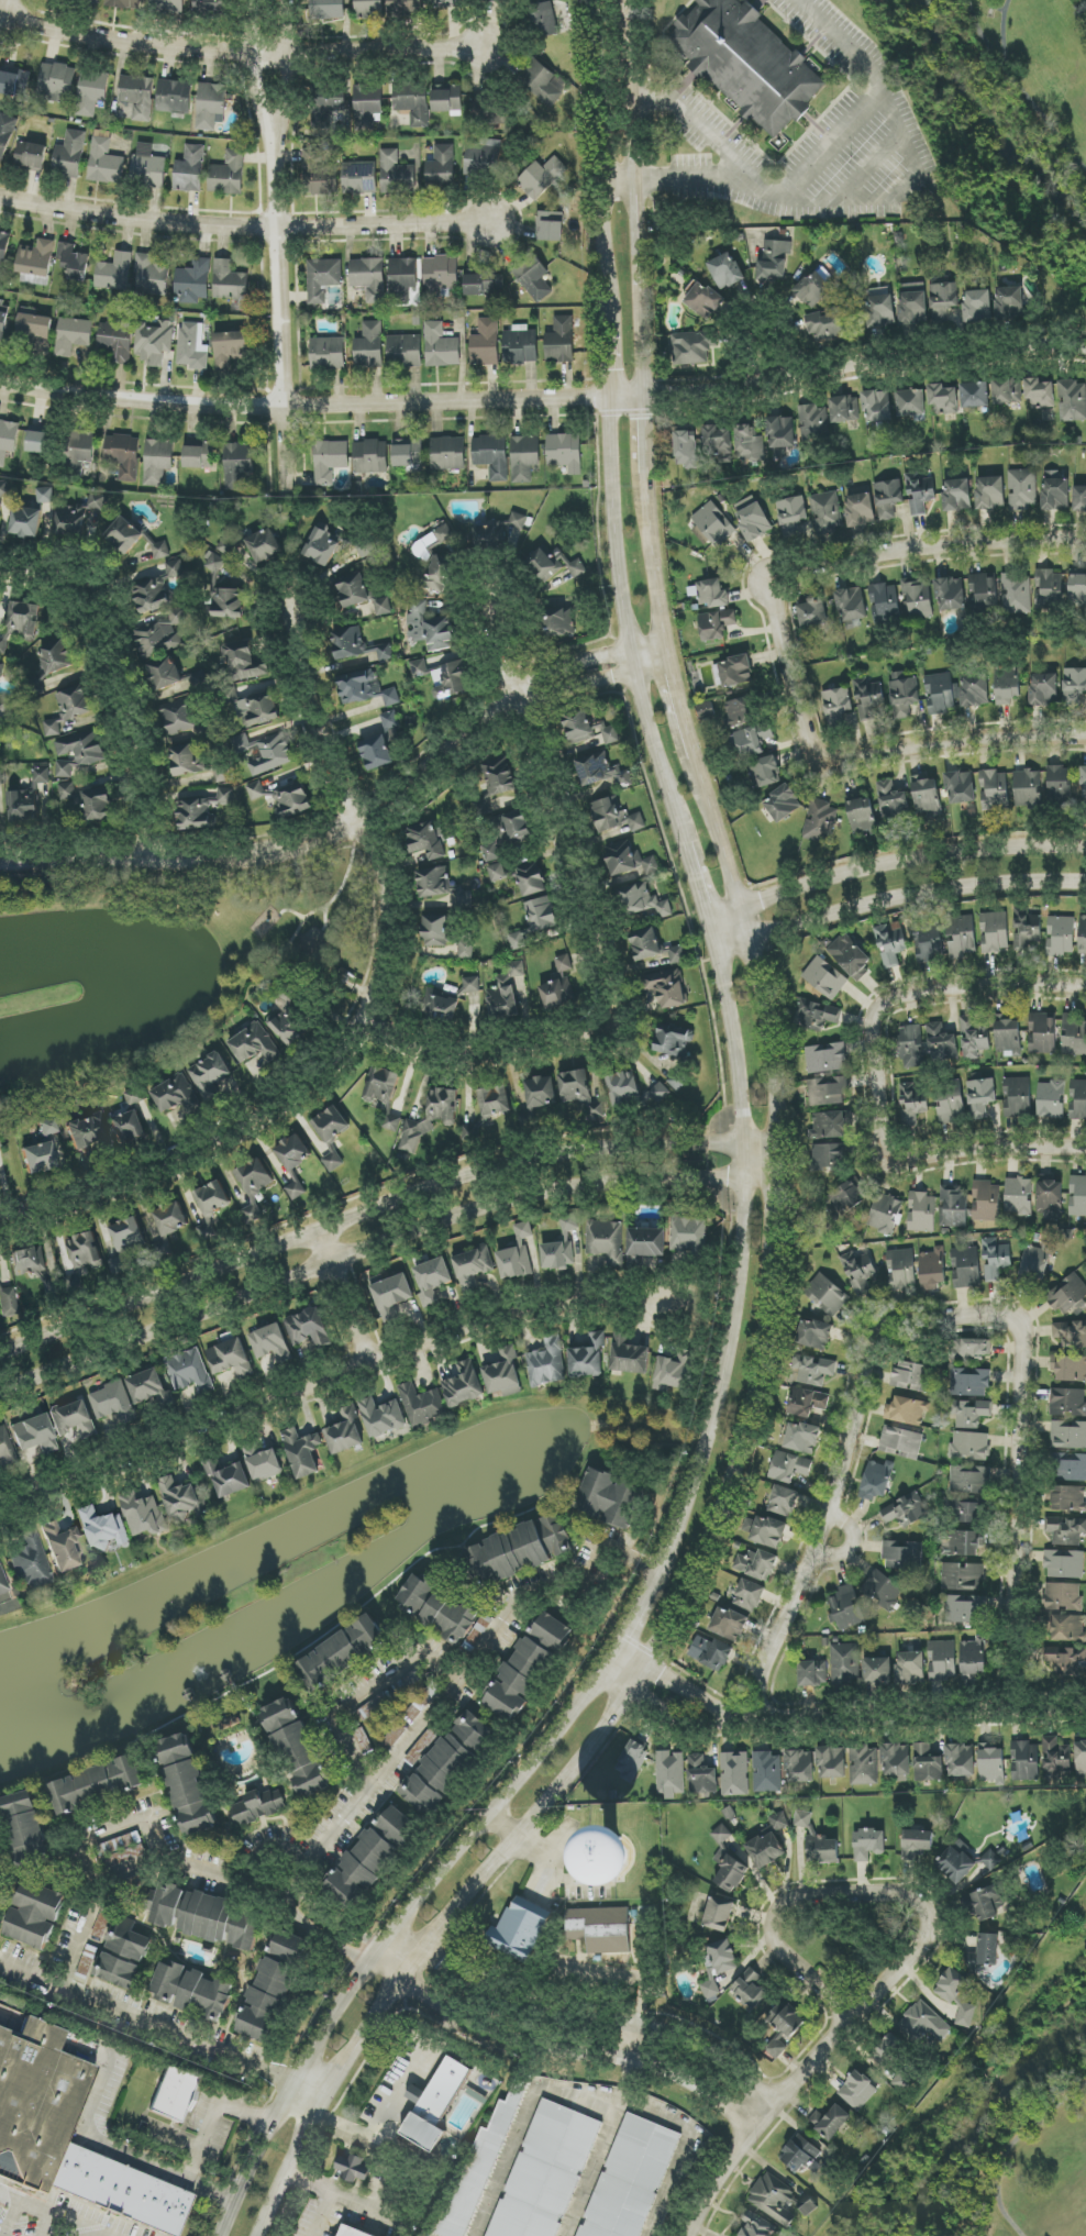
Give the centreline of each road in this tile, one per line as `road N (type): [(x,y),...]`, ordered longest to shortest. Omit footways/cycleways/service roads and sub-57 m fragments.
road 1 (residential): [(0,384),(222,408),(645,398),(955,357),(1085,355)]
road 2 (secondary): [(319,2117),(415,1972),(621,1723),(675,1627),(744,1446),(775,1276)]
road 3 (secondary): [(592,0),(614,547),(633,658),(687,843)]
road 4 (tertiary): [(783,1141),(563,1152),(388,1200),(0,1351)]
road 5 (tertiary): [(0,1390),(385,1243),(563,1192),(780,1180)]
road 6 (residential): [(665,1570),(612,1542),(562,1592),(528,1578),(475,1672),(289,1883),(165,1850),(84,1875)]
road 7 (residential): [(667,655),(606,662),(518,701),(394,806),(309,846),(192,866),(145,860),(0,865)]
road 8 (residential): [(0,1512),(485,1325),(535,1310),(666,1307)]
road 9 (secondary): [(716,943),(749,1106),(743,1295),(699,1487),(658,1583)]
road 10 (residential): [(358,827),(387,925),(378,1008),(362,1036),(274,1109),(168,1170),(63,1210),(0,1222)]
road 11 (residential): [(1085,546),(980,547),(780,584),(777,607),(824,775),(846,770)]
road 12 (secondary): [(610,1672),(433,1890),(295,2094)]
road 13 (residential): [(610,1672),(664,1708),(703,1722),(1085,1706)]
road 14 (residential): [(486,225),(148,223),(0,200)]
road 15 (residential): [(4,21),(147,47),(483,49)]
road 16 (residential): [(942,1324),(876,1332),(829,1537),(746,1719)]
road 17 (residential): [(1016,1708),(1027,1320),(942,1324)]
road 18 (residential): [(676,2235),(708,2167),(928,1940),(933,1920),(926,1908)]
road 19 (residential): [(388,1950),(483,2022),(535,2041),(655,2049),(766,2107)]
road 20 (residential): [(279,406),(268,0)]
road 21 (secondary): [(783,1141),(762,989),(698,760)]
road 22 (residential): [(1085,850),(923,860),(709,915)]
road 23 (residential): [(716,943),(956,893),(1085,889)]
road 24 (residential): [(145,860),(146,779),(87,598),(77,584),(0,572)]
road 25 (residential): [(1085,992),(948,992),(880,1015),(880,1118),(890,1161)]
road 26 (residential): [(295,2094),(0,1960)]
road 27 (residential): [(370,1026),(434,1053),(490,1056),(573,1039),(611,1019),(601,951)]
road 28 (residential): [(926,1908),(912,1890),(807,1892),(772,1901),(769,1930),(784,1950),(856,2014)]
road 29 (residential): [(165,1850),(148,1805),(82,1826),(81,1945),(47,1981)]
road 30 (residential): [(601,951),(544,773),(467,742)]
road 31 (residential): [(363,1797),(335,1730),(425,1647),(475,1672)]
road 32 (residential): [(846,770),(971,744),(1085,737)]
road 33 (residential): [(298,611),(297,653),(311,709),(358,827)]
road 34 (residential): [(890,1161),(1012,1148),(1085,1150)]
road 35 (residential): [(496,599),(506,680),(544,773)]
road 36 (secondary): [(631,181),(626,0)]
road 37 (secondary): [(667,655),(646,476)]
road 38 (secondary): [(295,2094),(224,2235)]
road 39 (residential): [(367,1368),(318,1232)]
road 40 (secondary): [(775,1276),(783,1141)]
road 41 (secondary): [(263,2235),(319,2117)]

